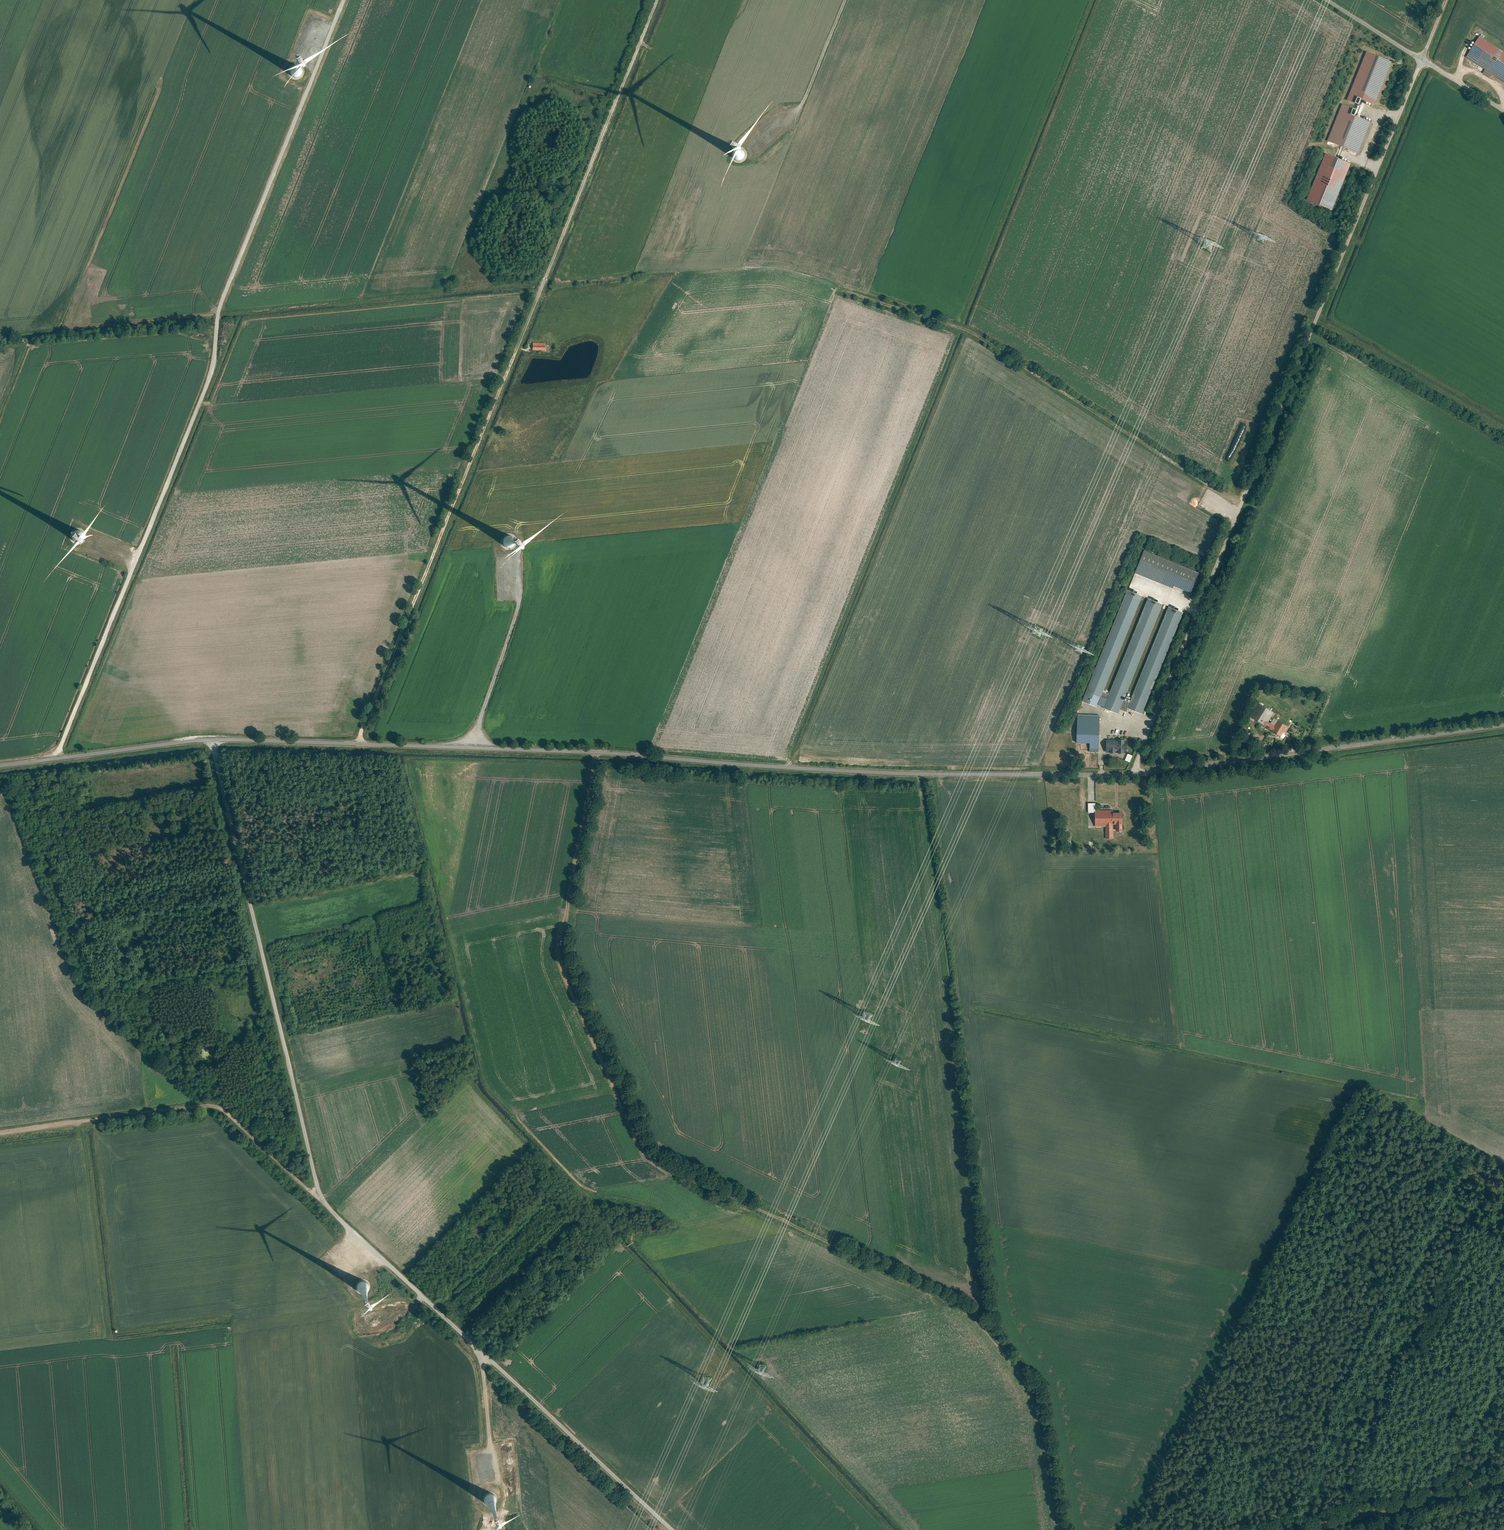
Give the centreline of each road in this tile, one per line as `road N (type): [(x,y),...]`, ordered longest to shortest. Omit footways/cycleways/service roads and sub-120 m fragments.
road 1 (unclassified): [(1503,725),(1131,773),(213,740),(0,766)]
road 2 (track): [(1060,1529),(1036,1394),(974,1312),(649,1158),(561,951),(596,753)]
road 3 (track): [(666,1529),(320,1199),(213,740)]
road 4 (track): [(1131,773),(1449,0)]
road 5 (track): [(344,0),(223,297),(214,362),(58,758)]
road 6 (track): [(358,742),(655,0)]
road 7 (track): [(1241,506),(964,328),(876,299)]
road 8 (track): [(320,1199),(214,1106),(0,1133)]
road 9 (track): [(1503,110),(1331,0)]
road 10 (track): [(1503,1480),(1309,1529)]
road 11 (track): [(480,1354),(493,1501)]
road 12 (track): [(844,0),(790,130)]

